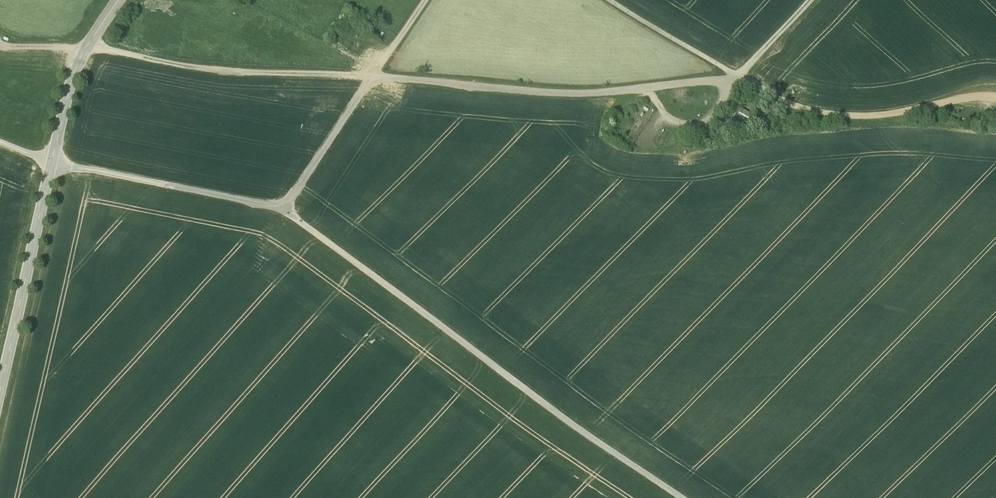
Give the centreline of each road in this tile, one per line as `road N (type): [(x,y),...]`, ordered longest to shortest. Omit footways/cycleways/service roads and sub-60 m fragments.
road 1 (track): [(810,0),(739,79),(571,99),(246,81),(89,56)]
road 2 (track): [(0,159),(56,182),(285,231),(622,497)]
road 3 (tertiary): [(120,0),(74,93),(0,471)]
road 4 (track): [(995,101),(887,122),(793,113),(612,0)]
road 5 (track): [(285,231),(429,0)]

